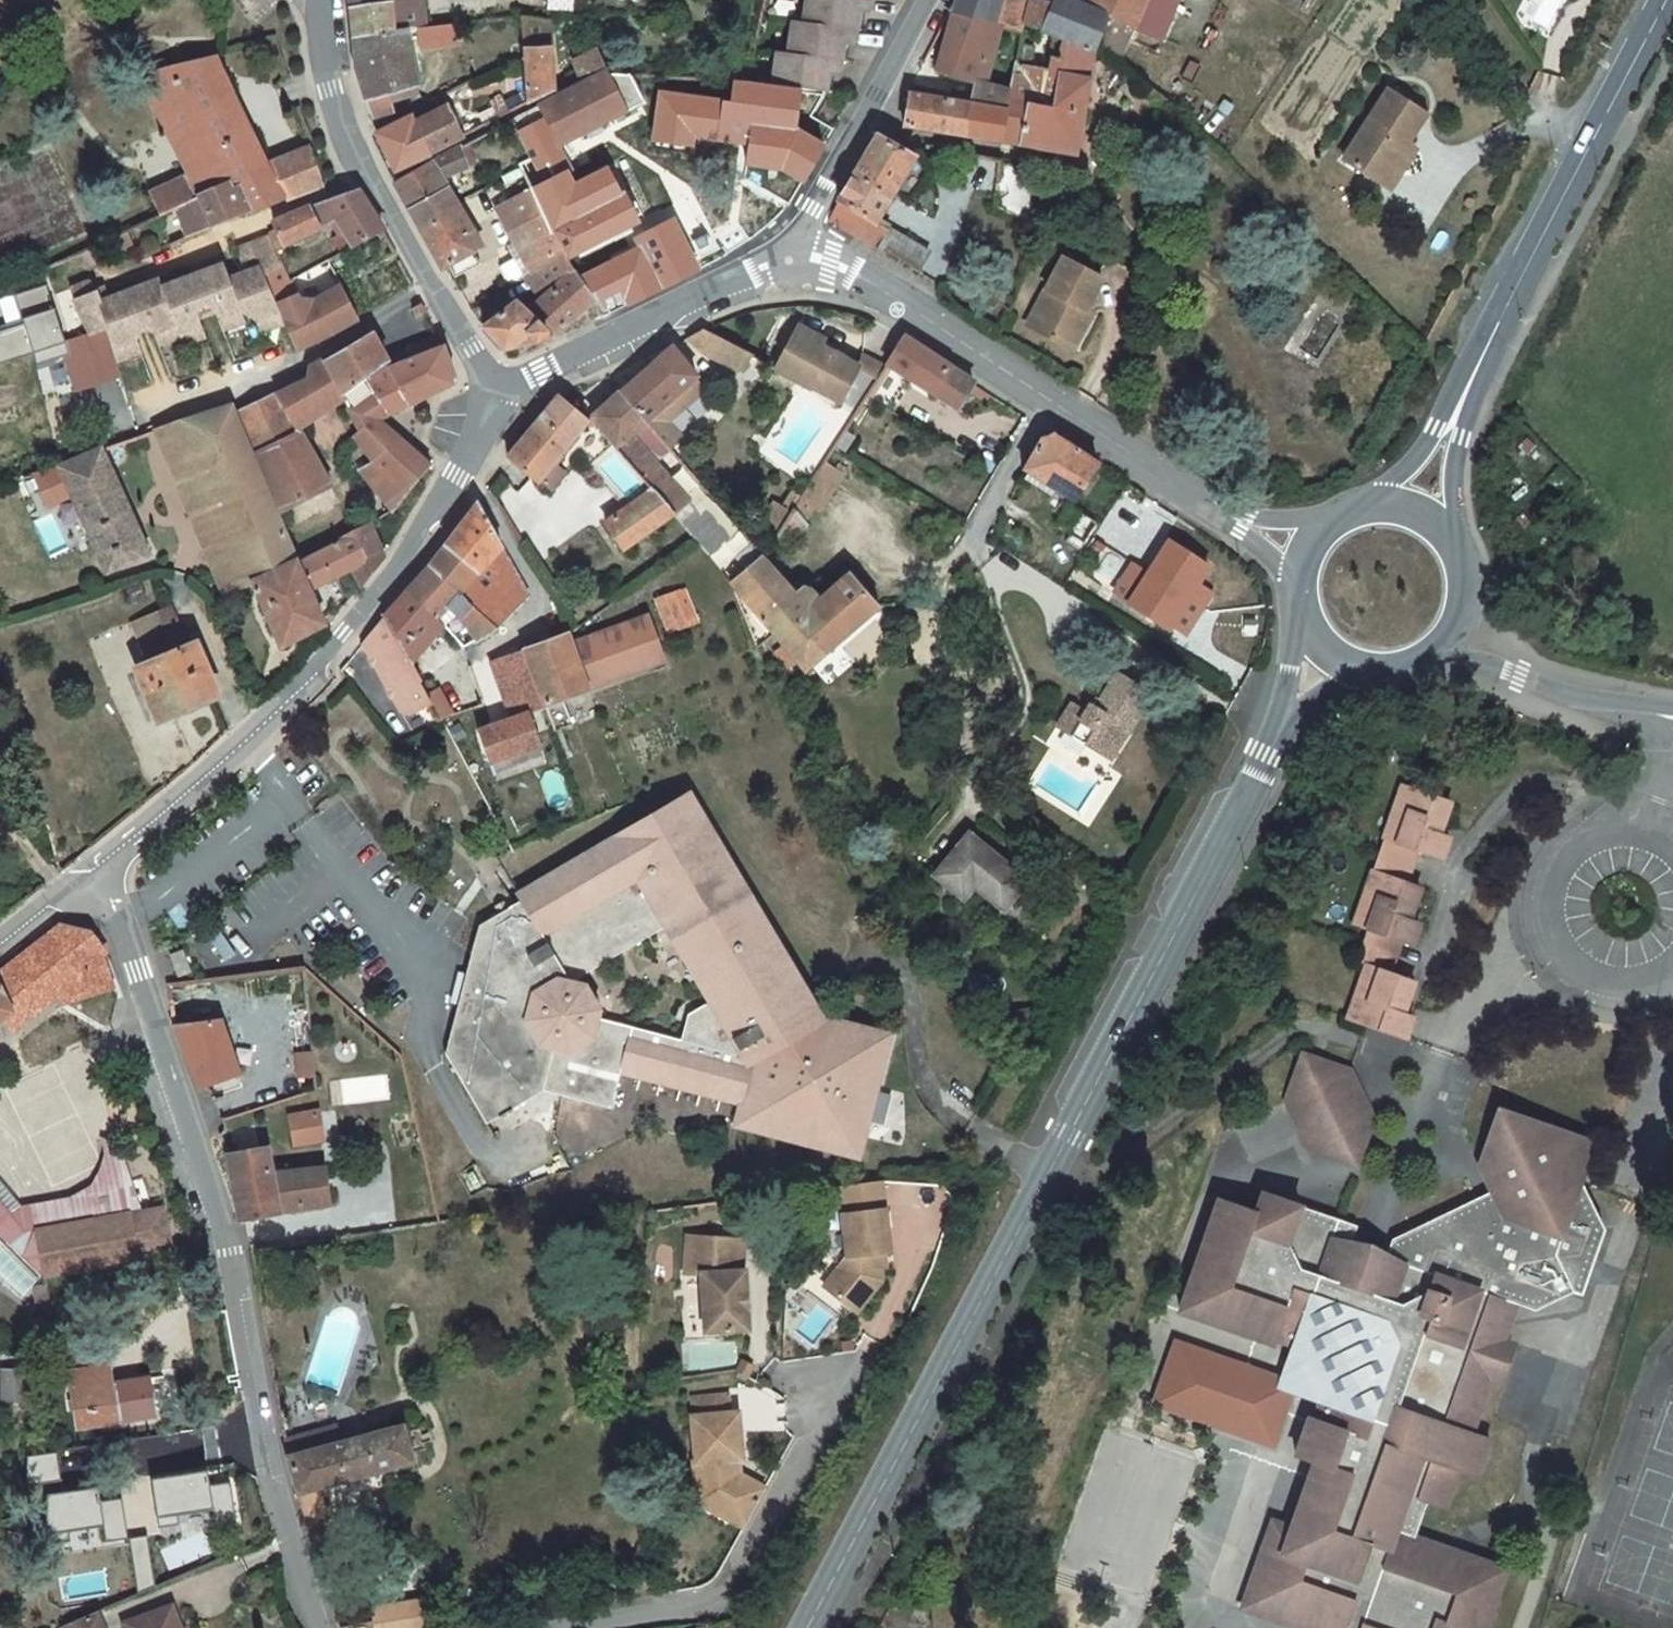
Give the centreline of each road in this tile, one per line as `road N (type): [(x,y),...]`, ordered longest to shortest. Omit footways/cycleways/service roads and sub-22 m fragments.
road 1 (secondary): [(802,1627),(1288,721)]
road 2 (residential): [(94,869),(220,1230),(301,1592),(318,1627)]
road 3 (residential): [(497,392),(458,483),(320,670),(94,869)]
road 4 (secondary): [(1450,430),(1665,0)]
road 5 (residential): [(320,0),(331,91),(351,139),(467,353),(497,392)]
road 6 (residential): [(788,261),(497,392)]
road 7 (residential): [(788,261),(855,277),(1047,404)]
road 8 (residential): [(788,261),(921,0)]
road 9 (unclassified): [(1437,653),(1567,698),(1672,708)]
road 10 (residential): [(1047,404),(1241,516)]
road 11 (residential): [(988,601),(970,539),(1047,404)]
road 12 (secondary): [(1437,653),(1465,611),(1468,586),(1453,538)]
road 13 (residential): [(0,945),(94,869)]

